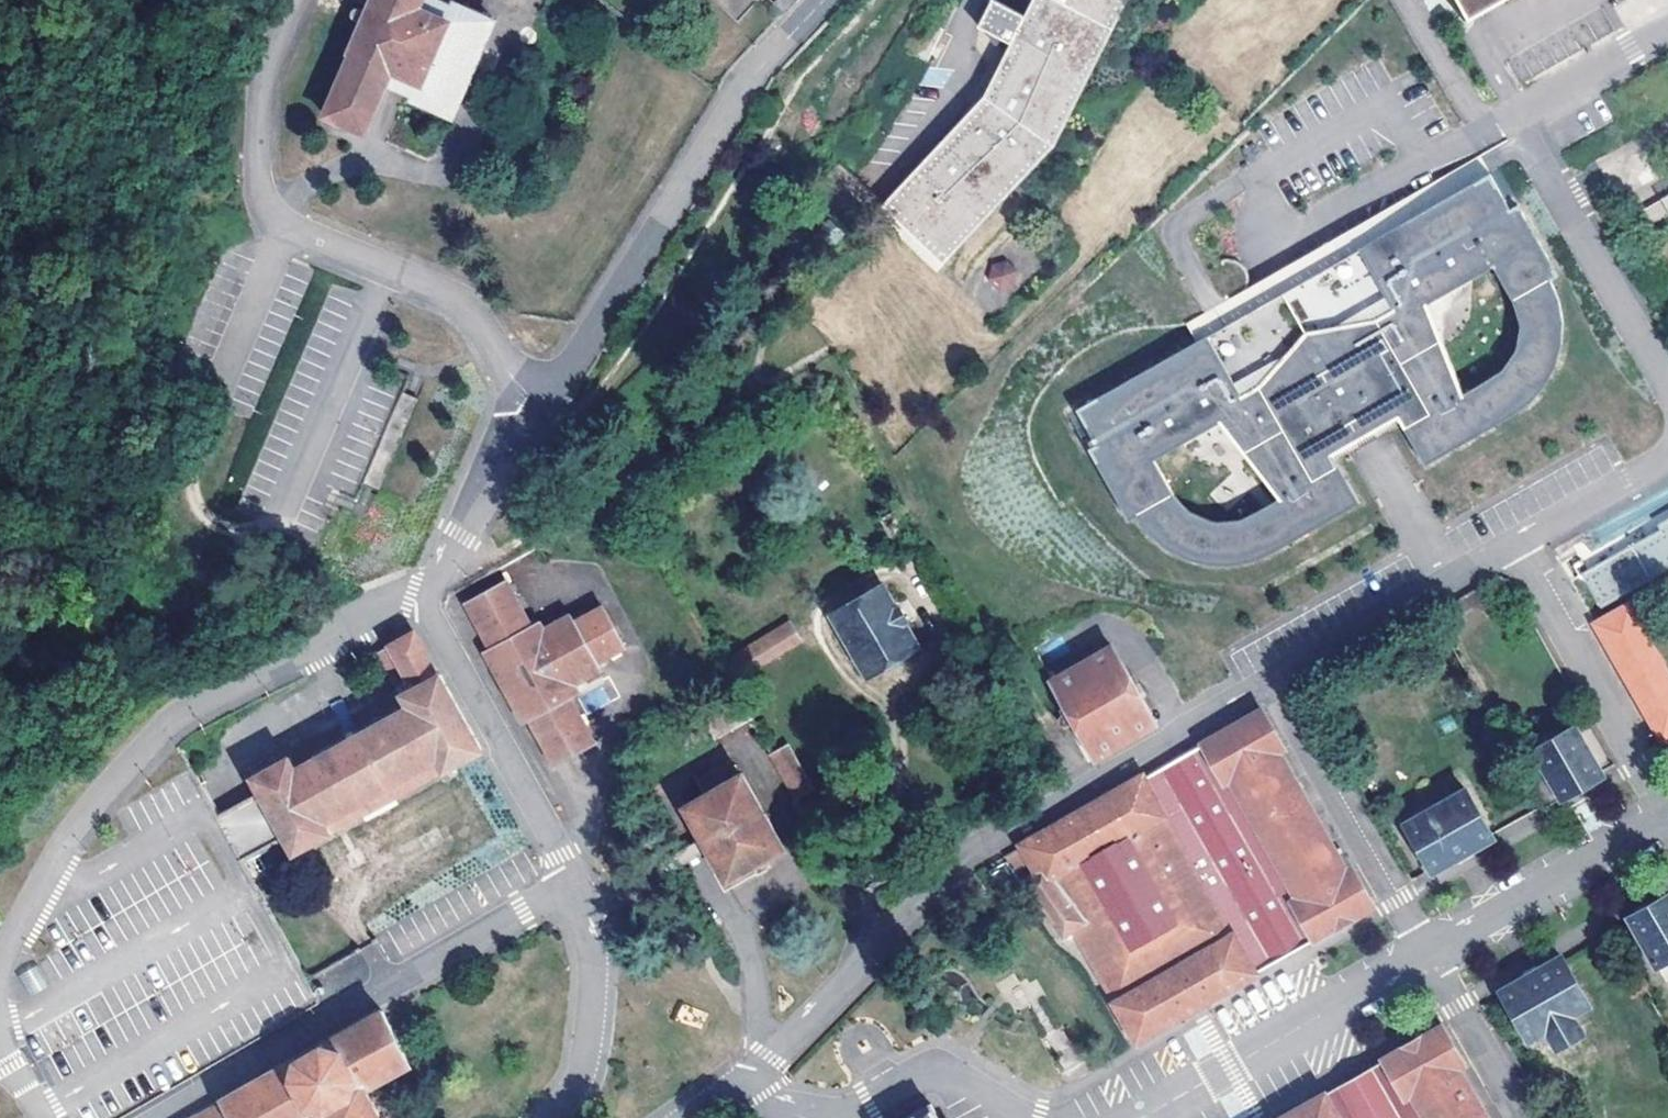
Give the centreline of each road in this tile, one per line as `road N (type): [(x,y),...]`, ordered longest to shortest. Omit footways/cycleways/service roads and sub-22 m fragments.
road 1 (unclassified): [(1267,688),(946,872),(743,1091)]
road 2 (unclassified): [(428,594),(395,596),(183,715),(72,830),(0,965)]
road 3 (unclassified): [(542,403),(462,302),(285,228),(268,207),(260,98),(295,0)]
road 4 (unclassified): [(825,0),(757,71),(542,403)]
road 5 (unclassified): [(1667,28),(1534,104),(1519,124),(1667,387)]
road 6 (unclassified): [(576,887),(159,1117)]
road 7 (unclassified): [(428,594),(436,625),(576,887)]
road 8 (unclassified): [(1427,954),(1143,1117)]
road 9 (unclassified): [(1267,688),(1427,954)]
road 10 (unclassified): [(1666,816),(1514,547)]
road 11 (unclassified): [(1514,547),(1267,688)]
road 12 (unclassified): [(1666,816),(1427,954)]
road 13 (unclassified): [(576,887),(594,1009),(585,1054),(551,1117)]
road 14 (unclassified): [(542,403),(428,594)]
road 15 (unclassified): [(1427,954),(1521,1117)]
road 16 (unclassified): [(1667,453),(1514,547)]
road 17 (unclassified): [(1002,1109),(936,1072),(851,1117)]

